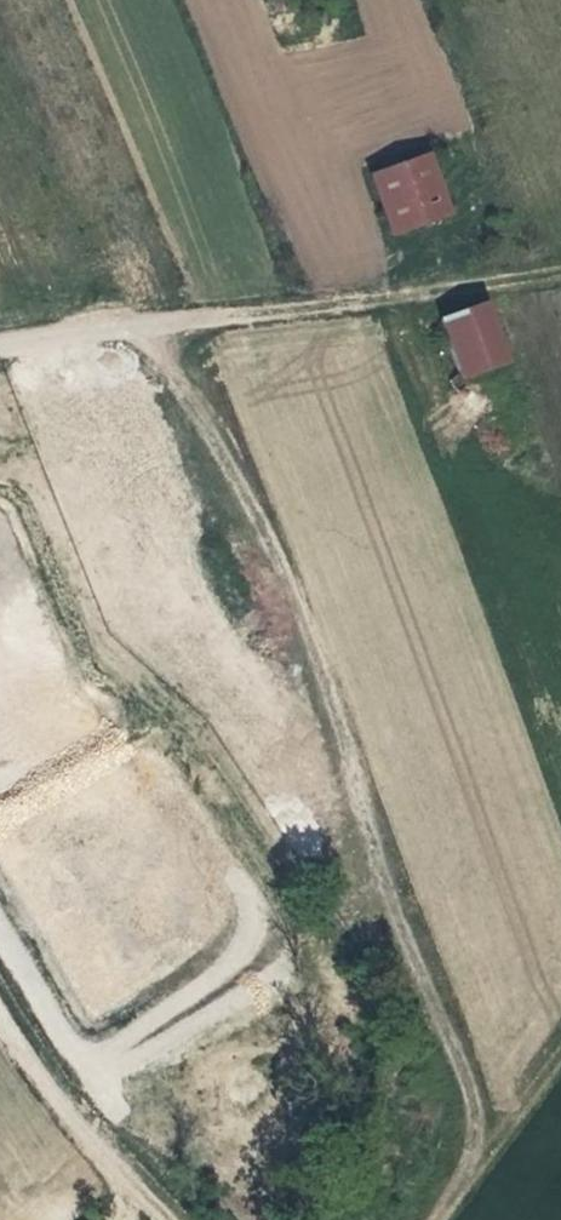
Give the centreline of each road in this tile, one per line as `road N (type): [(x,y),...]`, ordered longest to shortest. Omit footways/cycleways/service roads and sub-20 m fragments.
road 1 (track): [(434,1219),(478,1146),(458,1059),(392,903),(297,604),(241,488),(146,330)]
road 2 (track): [(0,349),(560,273)]
road 3 (track): [(0,1011),(86,1132),(168,1219)]
road 4 (track): [(471,1169),(560,1051)]

